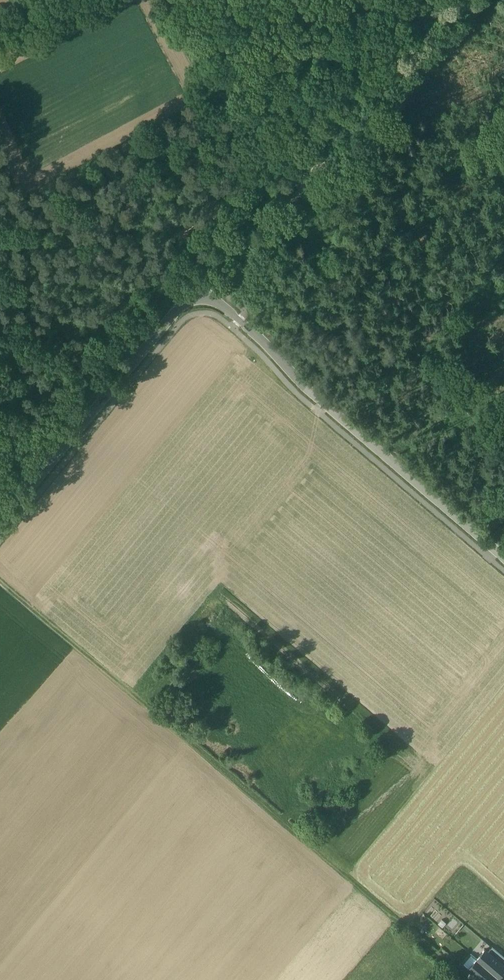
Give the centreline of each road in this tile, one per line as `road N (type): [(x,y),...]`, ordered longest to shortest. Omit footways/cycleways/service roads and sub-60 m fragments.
road 1 (unclassified): [(0,525),(177,310),(203,295),(503,558)]
road 2 (track): [(0,583),(469,979)]
road 3 (track): [(314,177),(488,0)]
road 4 (track): [(314,177),(200,0)]
road 5 (track): [(314,177),(203,295)]

